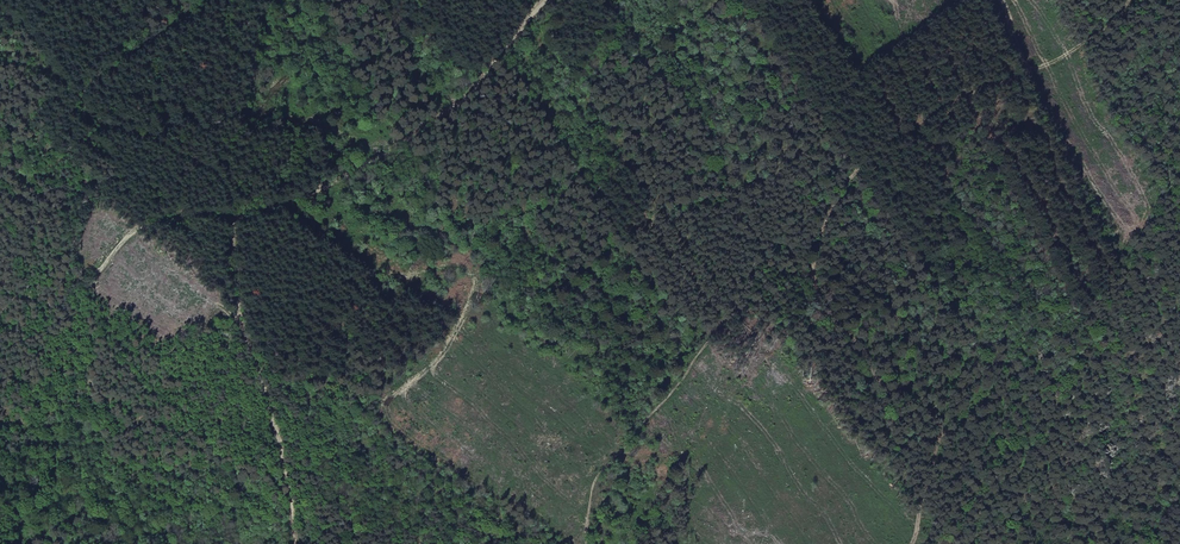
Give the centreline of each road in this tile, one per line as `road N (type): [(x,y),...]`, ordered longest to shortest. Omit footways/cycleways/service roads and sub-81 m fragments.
road 1 (track): [(206,0),(93,82),(65,195),(81,273),(152,222),(220,217),(242,224),(231,240),(236,321),(274,429),(294,543)]
road 2 (track): [(908,543),(933,466),(939,414),(884,386),(834,320),(812,266),(820,216),(882,143),(931,107),(1053,55),(1127,0)]
road 3 (track): [(587,543),(597,473),(736,304),(829,112),(860,71),(958,0)]
road 4 (track): [(543,0),(468,96),(338,180),(242,224)]
road 5 (track): [(82,112),(182,147),(228,180),(242,224)]

